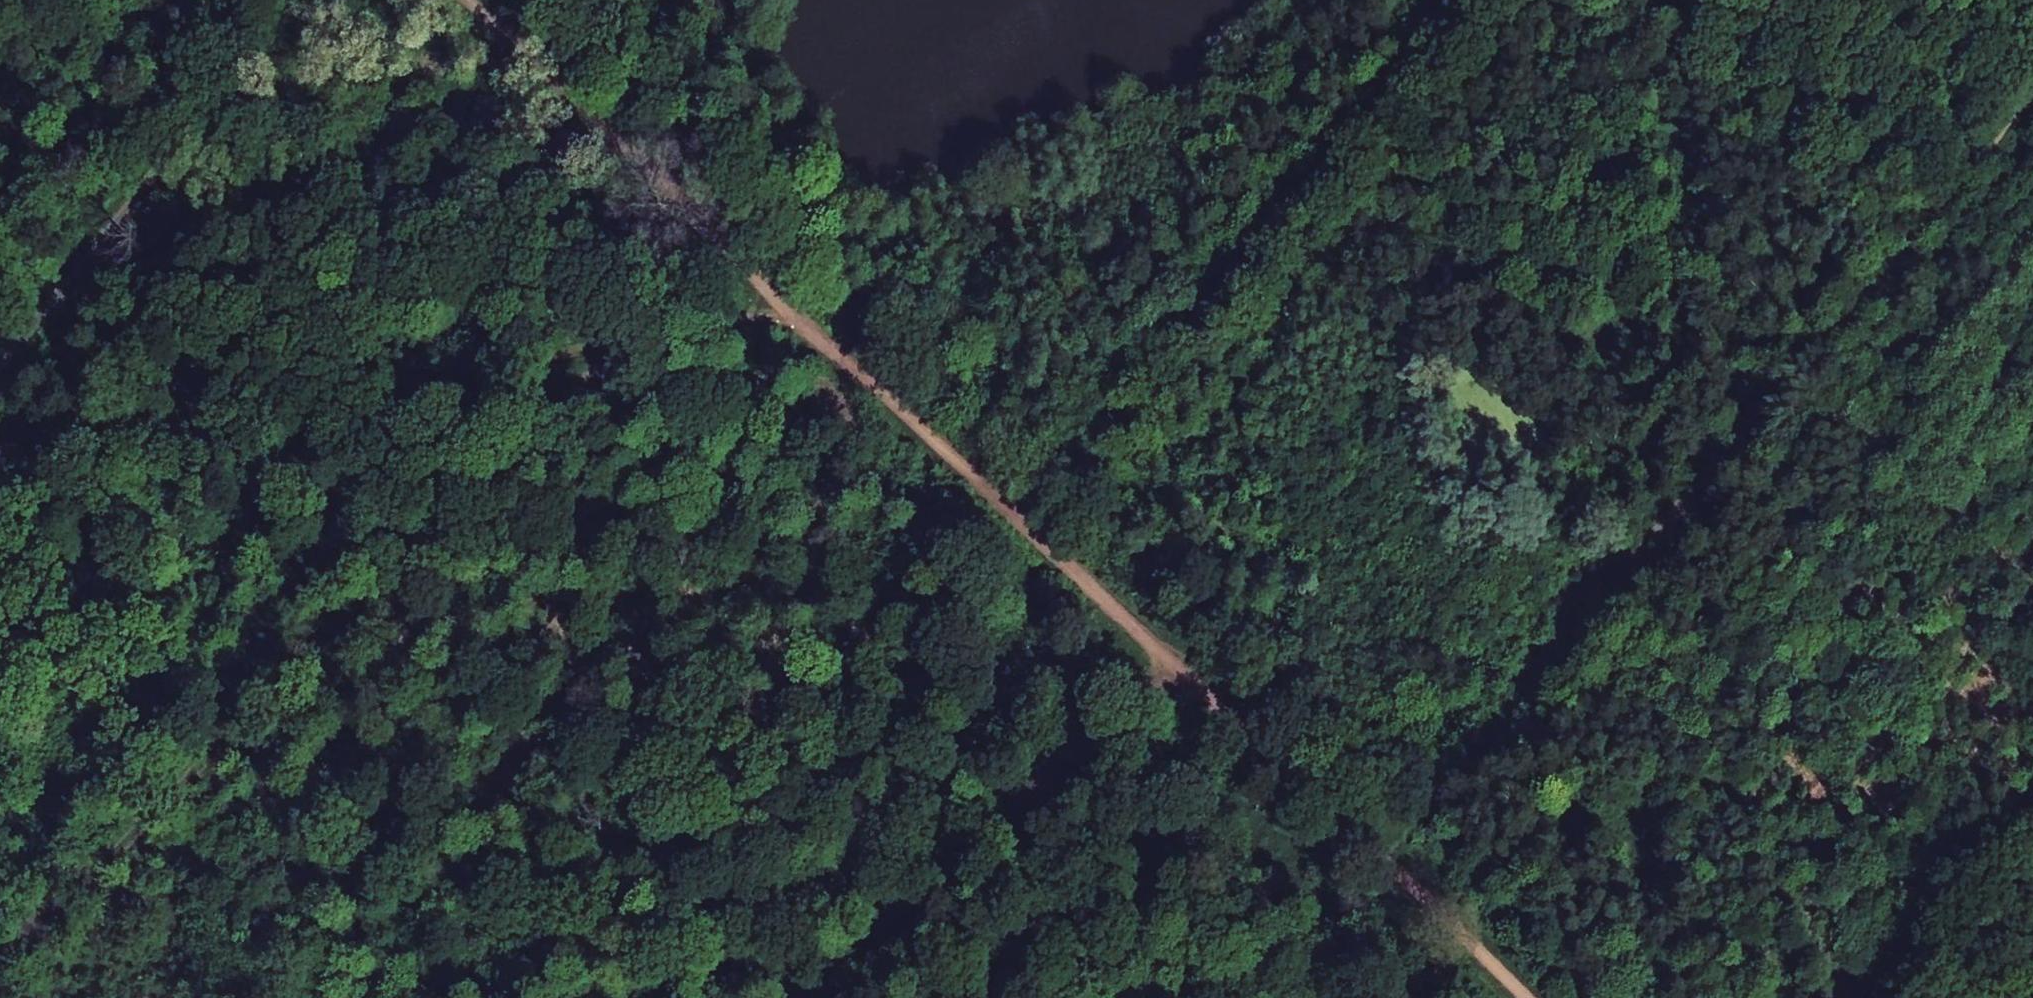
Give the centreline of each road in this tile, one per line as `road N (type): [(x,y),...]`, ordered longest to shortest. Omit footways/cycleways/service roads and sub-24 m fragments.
road 1 (track): [(0,382),(315,0)]

